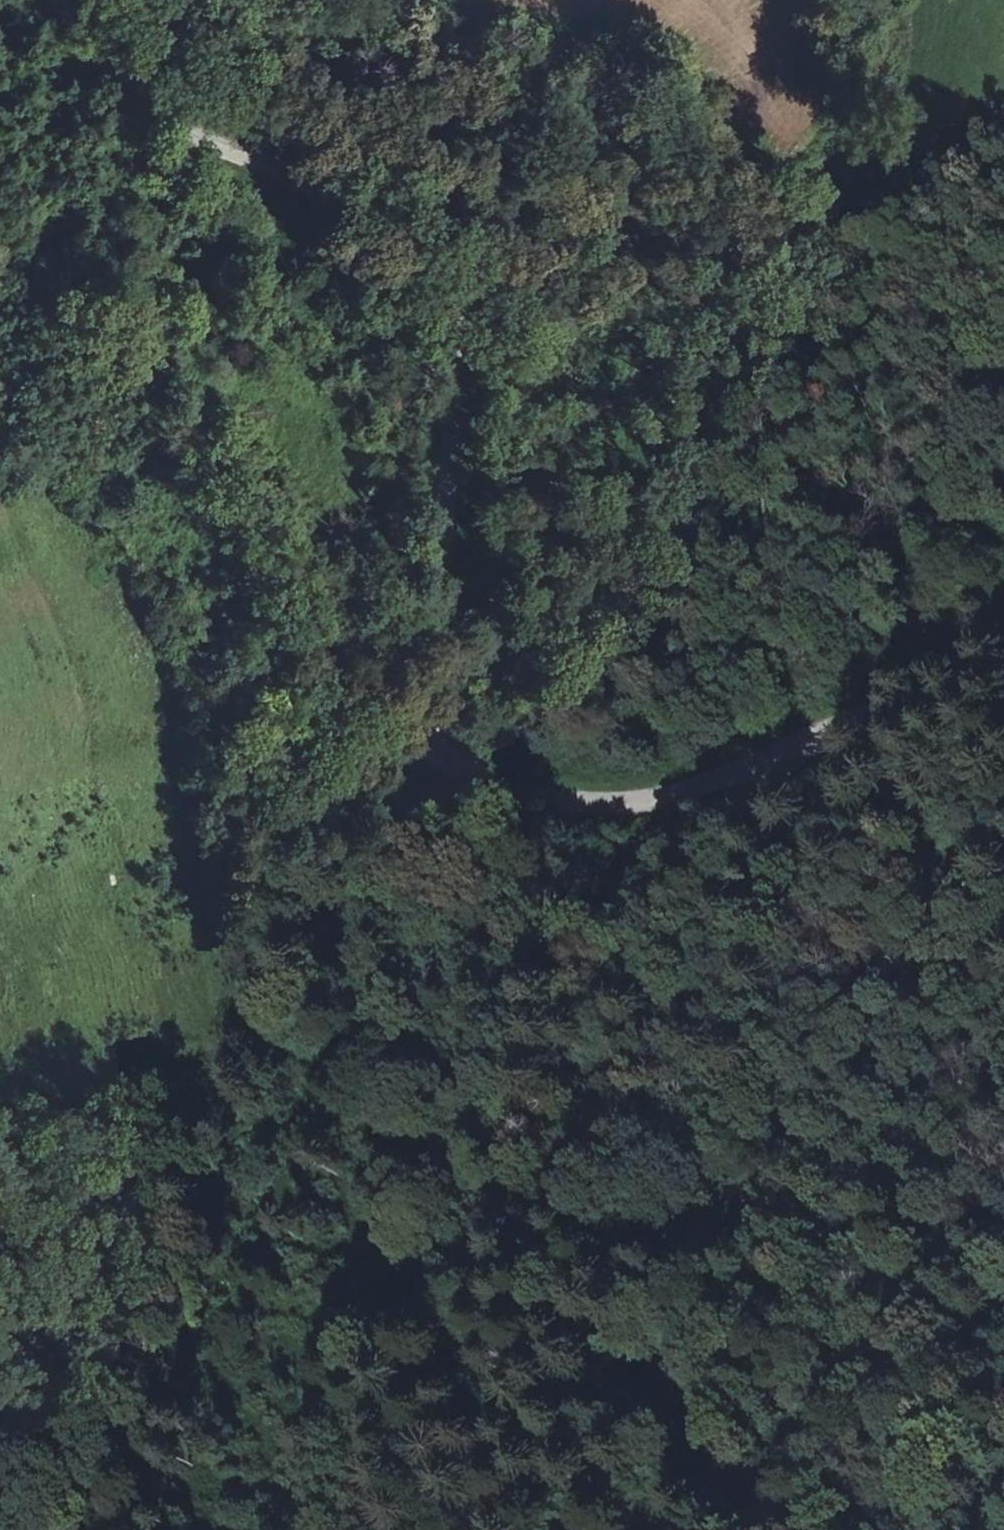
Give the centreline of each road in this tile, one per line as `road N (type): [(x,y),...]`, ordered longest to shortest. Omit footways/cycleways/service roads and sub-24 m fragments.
road 1 (tertiary): [(53,0),(157,124),(192,144),(346,197),(383,228),(458,339),(447,410),(453,466),(421,699),(426,726),(454,768),(504,791),(545,798),(676,795),(1003,660)]
road 2 (track): [(438,0),(490,26),(685,84),(729,123),(812,242),(842,244),(1003,175)]

